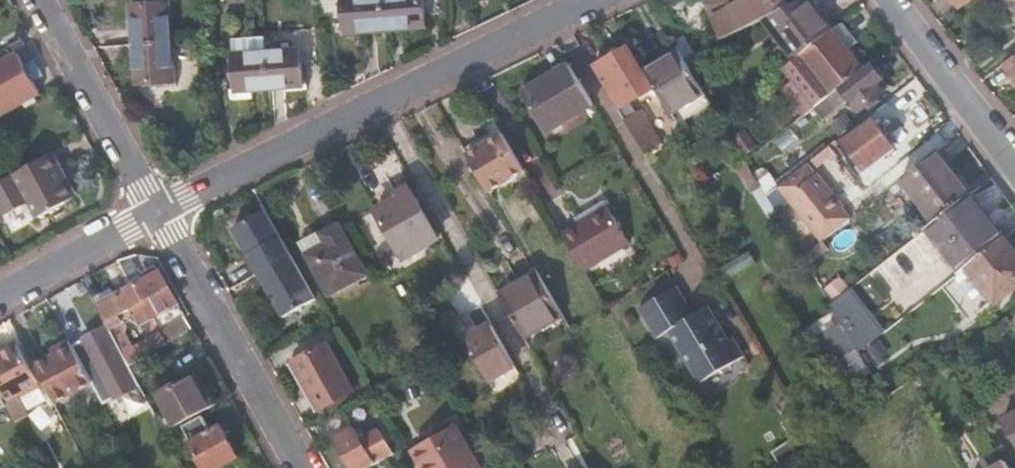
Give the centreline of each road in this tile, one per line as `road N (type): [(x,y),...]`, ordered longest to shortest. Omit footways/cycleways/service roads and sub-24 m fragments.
road 1 (residential): [(153,213),(599,0)]
road 2 (residential): [(296,467),(153,213)]
road 3 (residential): [(153,213),(39,0)]
road 4 (residential): [(893,0),(1014,162)]
road 5 (residential): [(0,296),(153,213)]

